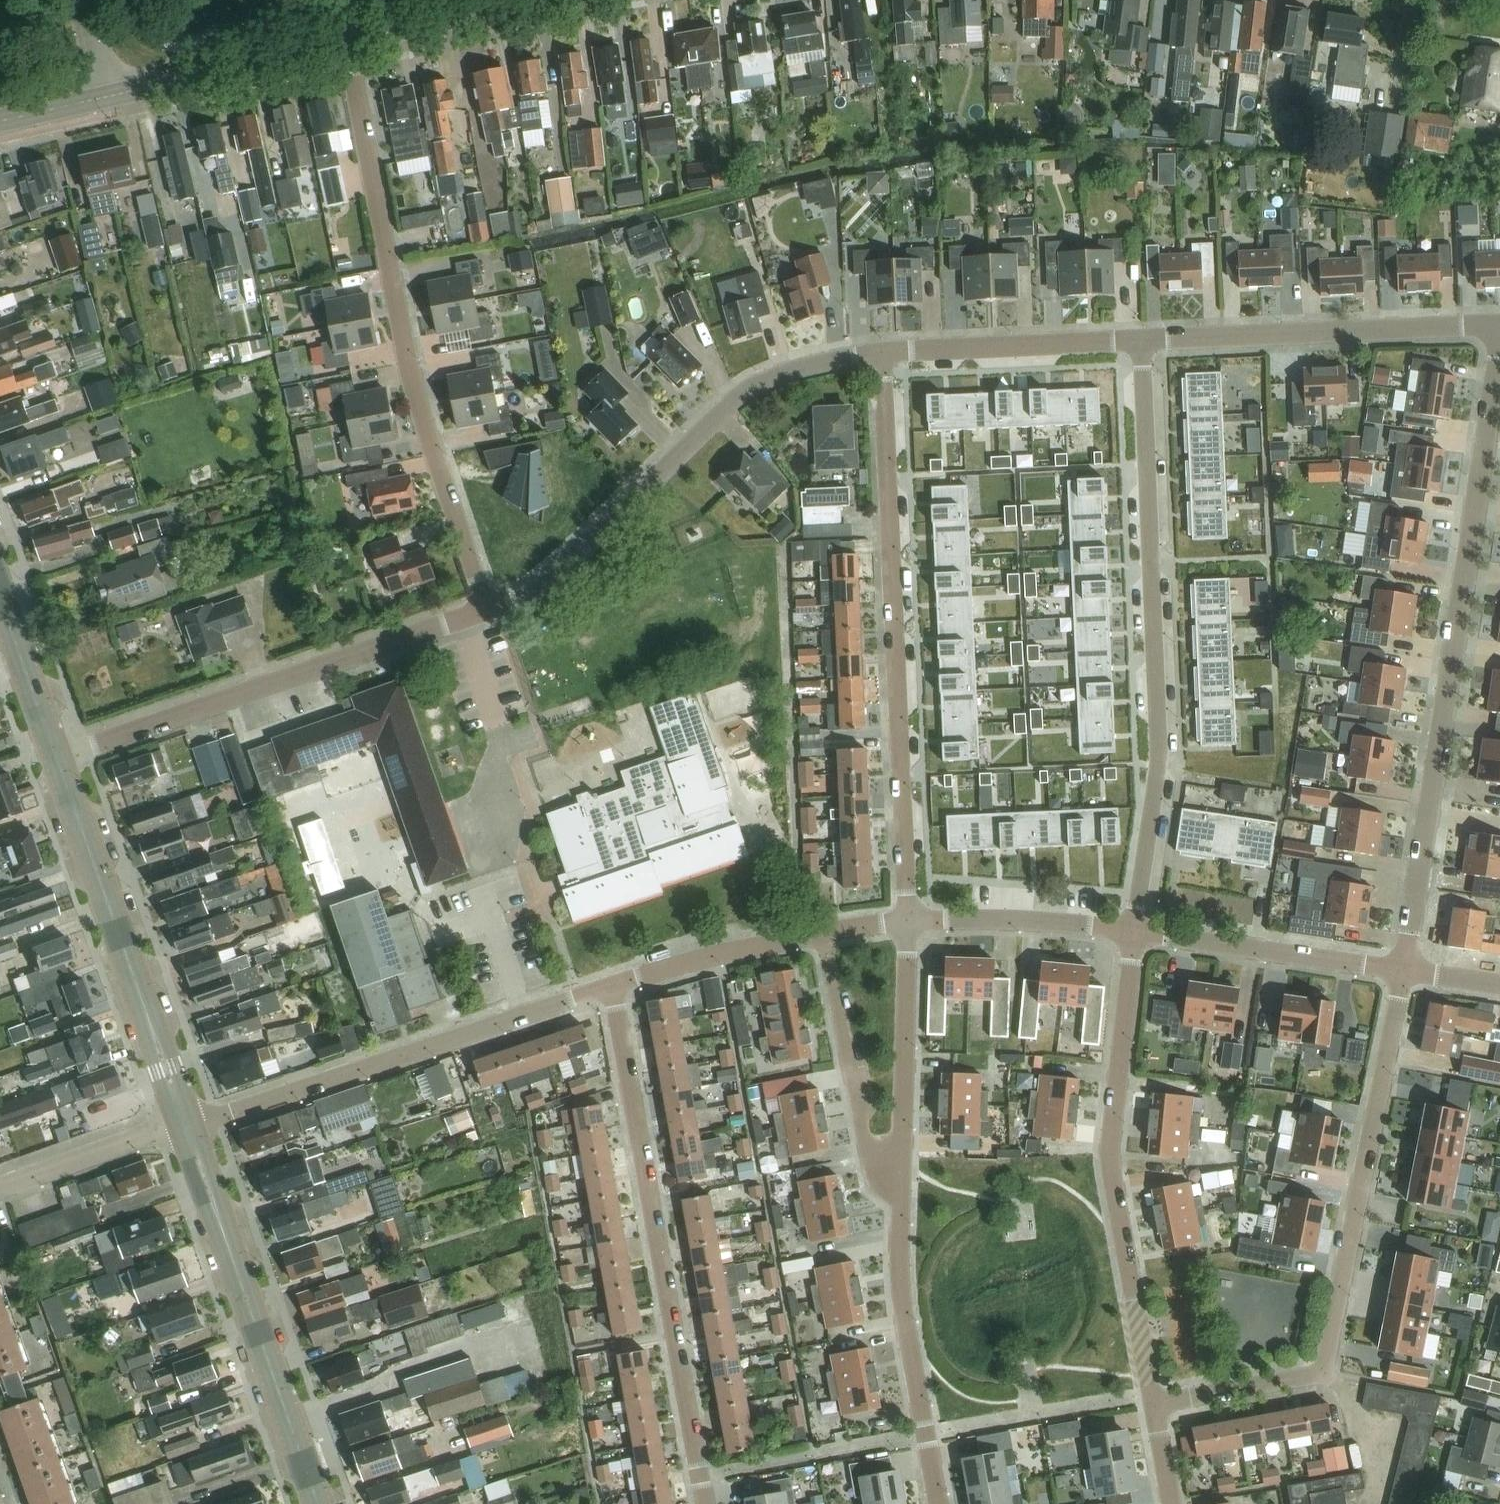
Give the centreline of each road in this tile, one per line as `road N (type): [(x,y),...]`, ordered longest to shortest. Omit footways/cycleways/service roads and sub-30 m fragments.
road 1 (residential): [(1405,973),(1499,336)]
road 2 (residential): [(1138,932),(1160,765),(1142,341)]
road 3 (residential): [(936,1503),(898,1240),(912,920)]
road 4 (unclassified): [(486,610),(407,364),(347,44)]
road 5 (residential): [(912,920),(883,352)]
road 6 (residential): [(704,1503),(611,987)]
road 7 (residential): [(486,610),(518,601),(560,571),(758,384),(883,352)]
road 8 (residential): [(1152,1408),(1110,1148),(1138,932)]
road 9 (residential): [(56,759),(486,610)]
road 10 (residential): [(611,987),(187,1126)]
road 11 (residential): [(1324,1368),(1405,973)]
road 12 (residential): [(317,1503),(187,1126)]
road 13 (residential): [(187,1126),(56,759)]
road 14 (residential): [(1142,341),(1499,327)]
road 15 (residential): [(912,920),(771,941),(611,987)]
road 16 (residential): [(1405,973),(1138,932)]
road 17 (residential): [(883,352),(1142,341)]
road 18 (tertiary): [(106,98),(347,44)]
road 19 (residential): [(1138,932),(1031,920),(912,920)]
road 20 (tertiary): [(347,44),(546,0)]
road 21 (residential): [(0,1190),(187,1126)]
road 22 (unclassified): [(1152,1408),(1304,1379),(1324,1368)]
road 23 (residential): [(56,759),(0,599)]

